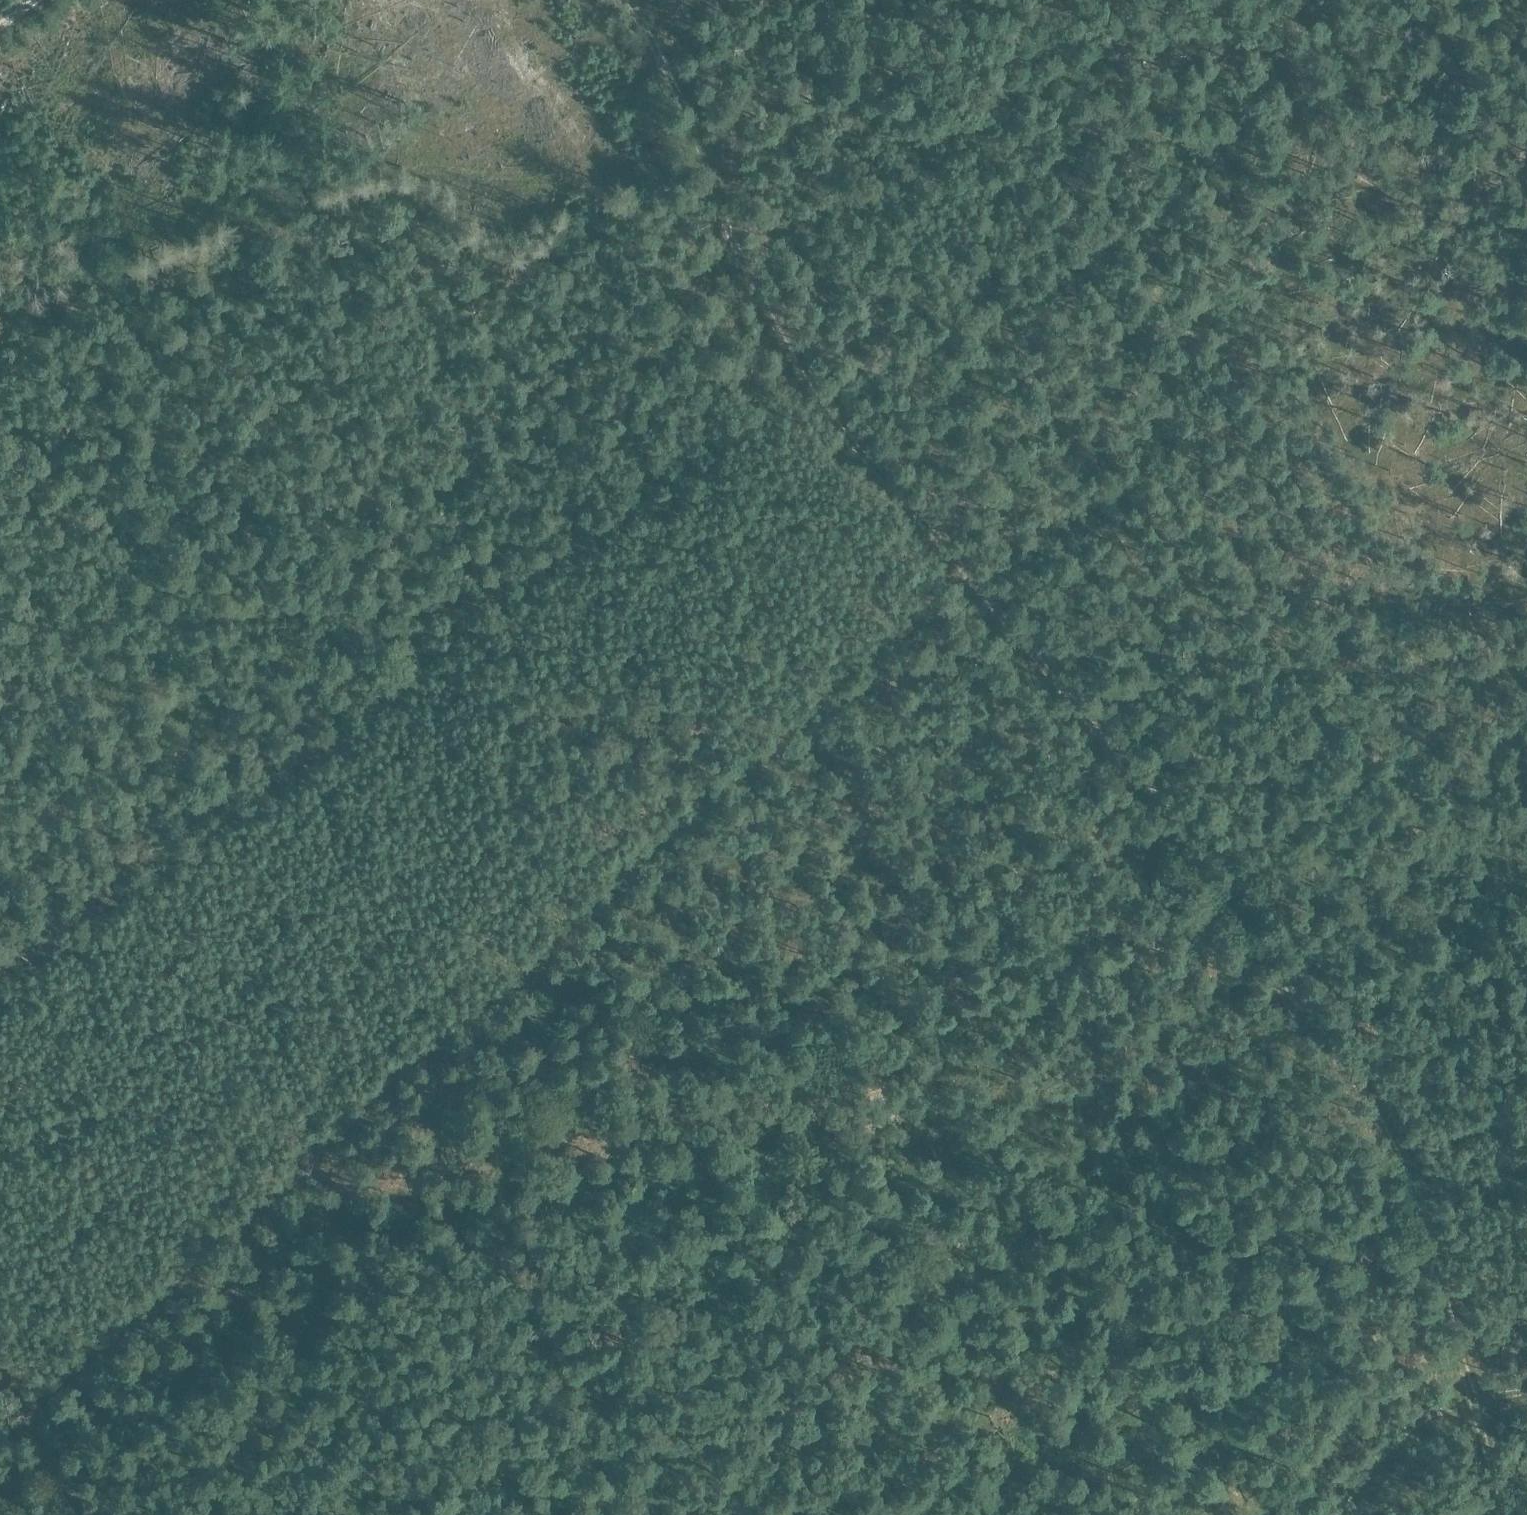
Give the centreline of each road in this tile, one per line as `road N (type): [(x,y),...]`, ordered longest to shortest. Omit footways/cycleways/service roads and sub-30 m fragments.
road 1 (track): [(629,0),(677,95),(752,285),(815,397),(1217,884),(1349,1070),(1404,1175),(1468,1398)]
road 2 (track): [(1334,1514),(1408,1428),(1468,1398)]
road 3 (track): [(1468,1398),(1508,1514)]

